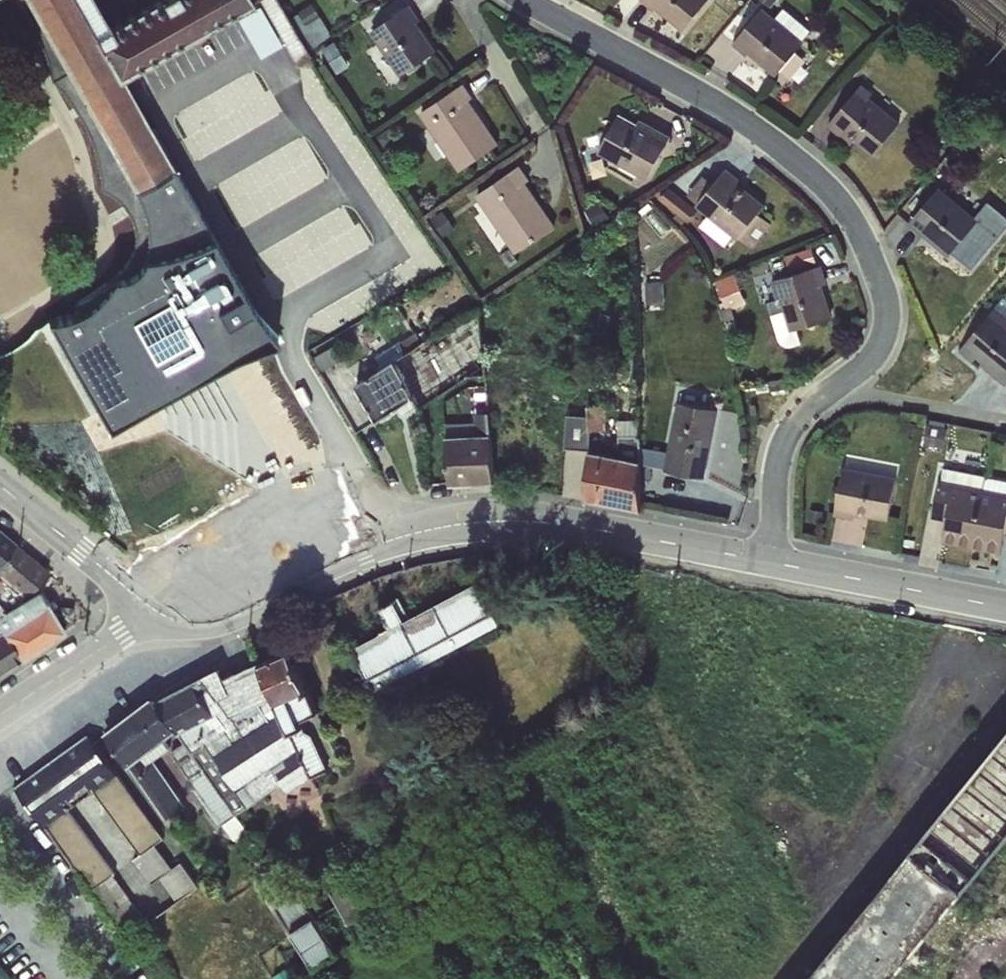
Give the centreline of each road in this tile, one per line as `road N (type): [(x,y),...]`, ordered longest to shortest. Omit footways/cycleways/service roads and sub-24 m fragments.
road 1 (residential): [(155,611),(191,621),(225,619),(363,547),(483,520),(777,564)]
road 2 (residential): [(524,0),(735,114),(839,194),(862,225),(898,335),(874,373),(844,392)]
road 3 (residential): [(777,564),(1005,605)]
road 4 (residential): [(0,482),(155,611)]
road 5 (residential): [(844,392),(797,425),(781,461),(777,564)]
road 6 (residential): [(155,611),(0,713)]
road 7 (residential): [(844,392),(1005,423)]
road 8 (residential): [(474,0),(477,20),(537,126)]

